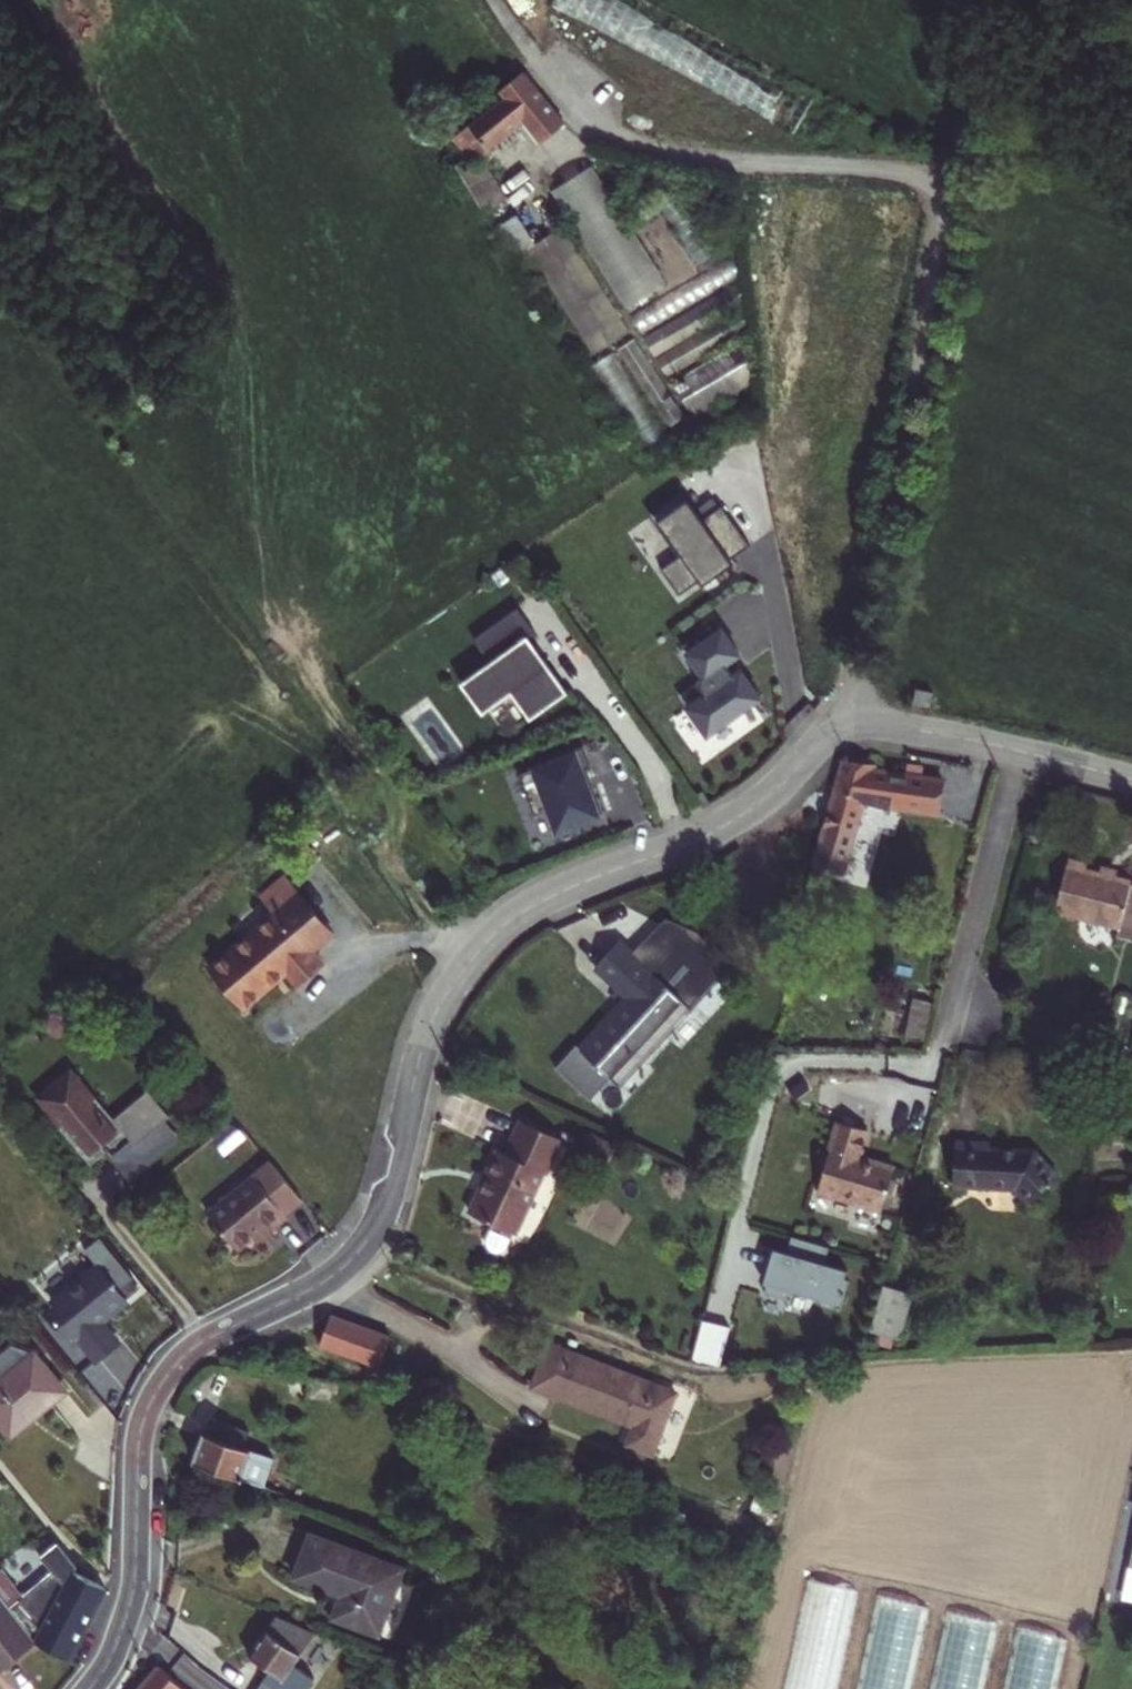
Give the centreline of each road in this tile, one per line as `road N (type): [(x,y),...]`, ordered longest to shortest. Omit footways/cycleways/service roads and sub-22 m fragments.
road 1 (residential): [(90,1688),(132,1595),(140,1435),(159,1383),(191,1349),(327,1280),(366,1241),(391,1188),(424,1041),(461,972),(498,929),(533,905),(728,824),(853,725)]
road 2 (unclassified): [(853,725),(920,362),(941,190),(902,171),(725,162),(615,136),(562,93),(494,0)]
road 3 (residential): [(1020,753),(932,1064),(793,1065),(780,1079),(722,1291)]
road 4 (track): [(987,0),(945,199)]
road 5 (residential): [(1020,753),(853,725)]

